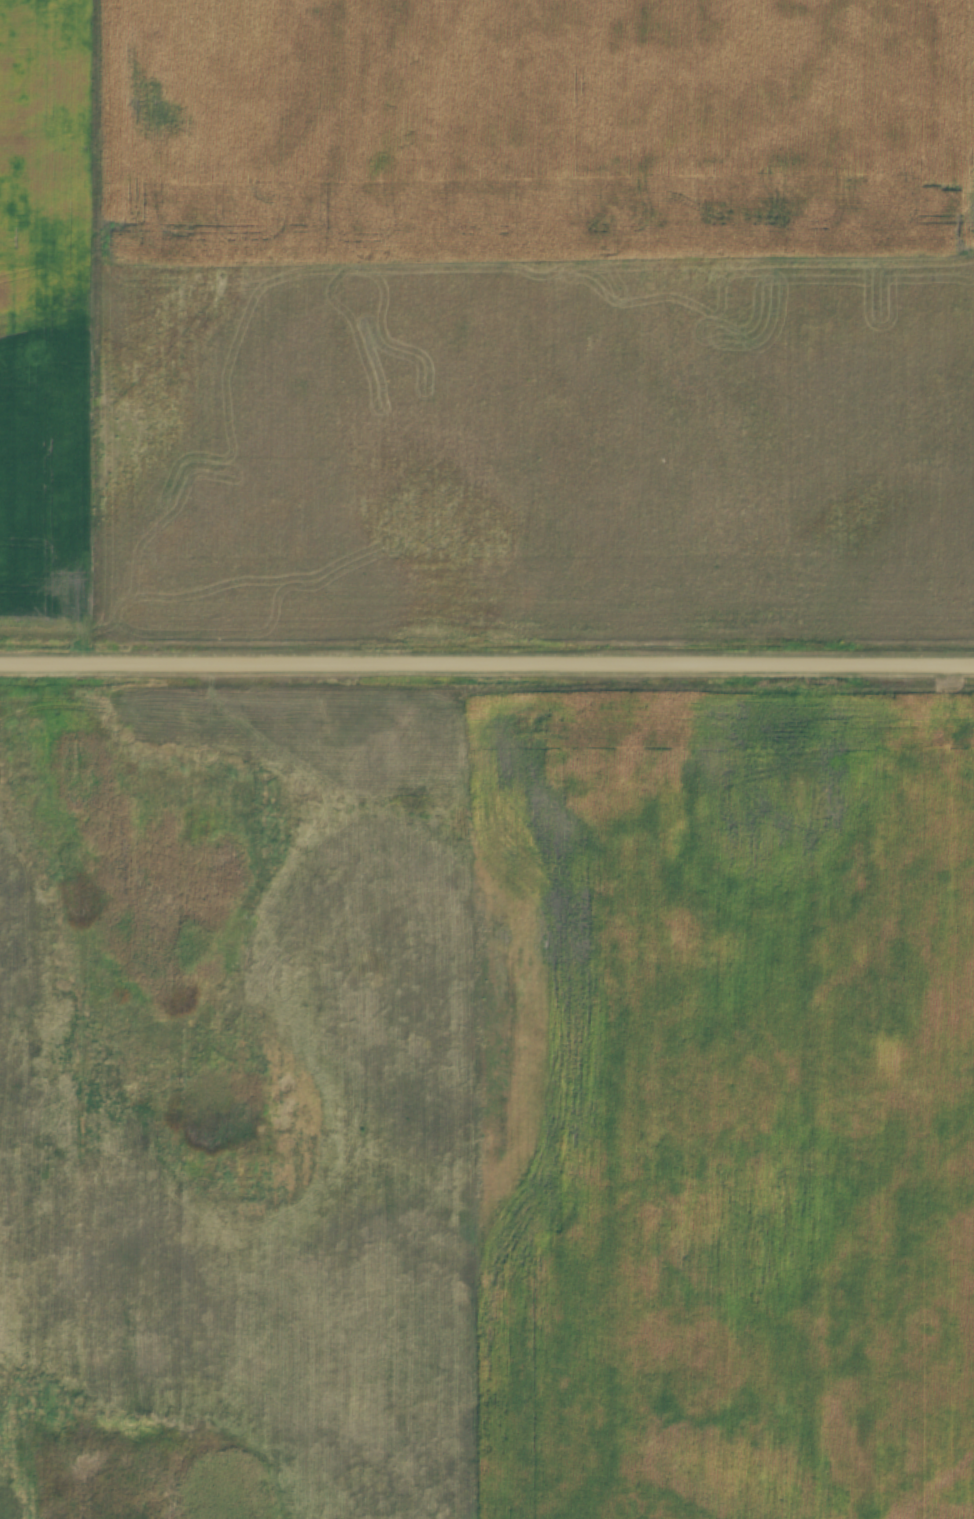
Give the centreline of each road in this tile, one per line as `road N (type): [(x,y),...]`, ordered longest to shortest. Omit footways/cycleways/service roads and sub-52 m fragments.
road 1 (residential): [(0,662),(973,664)]

